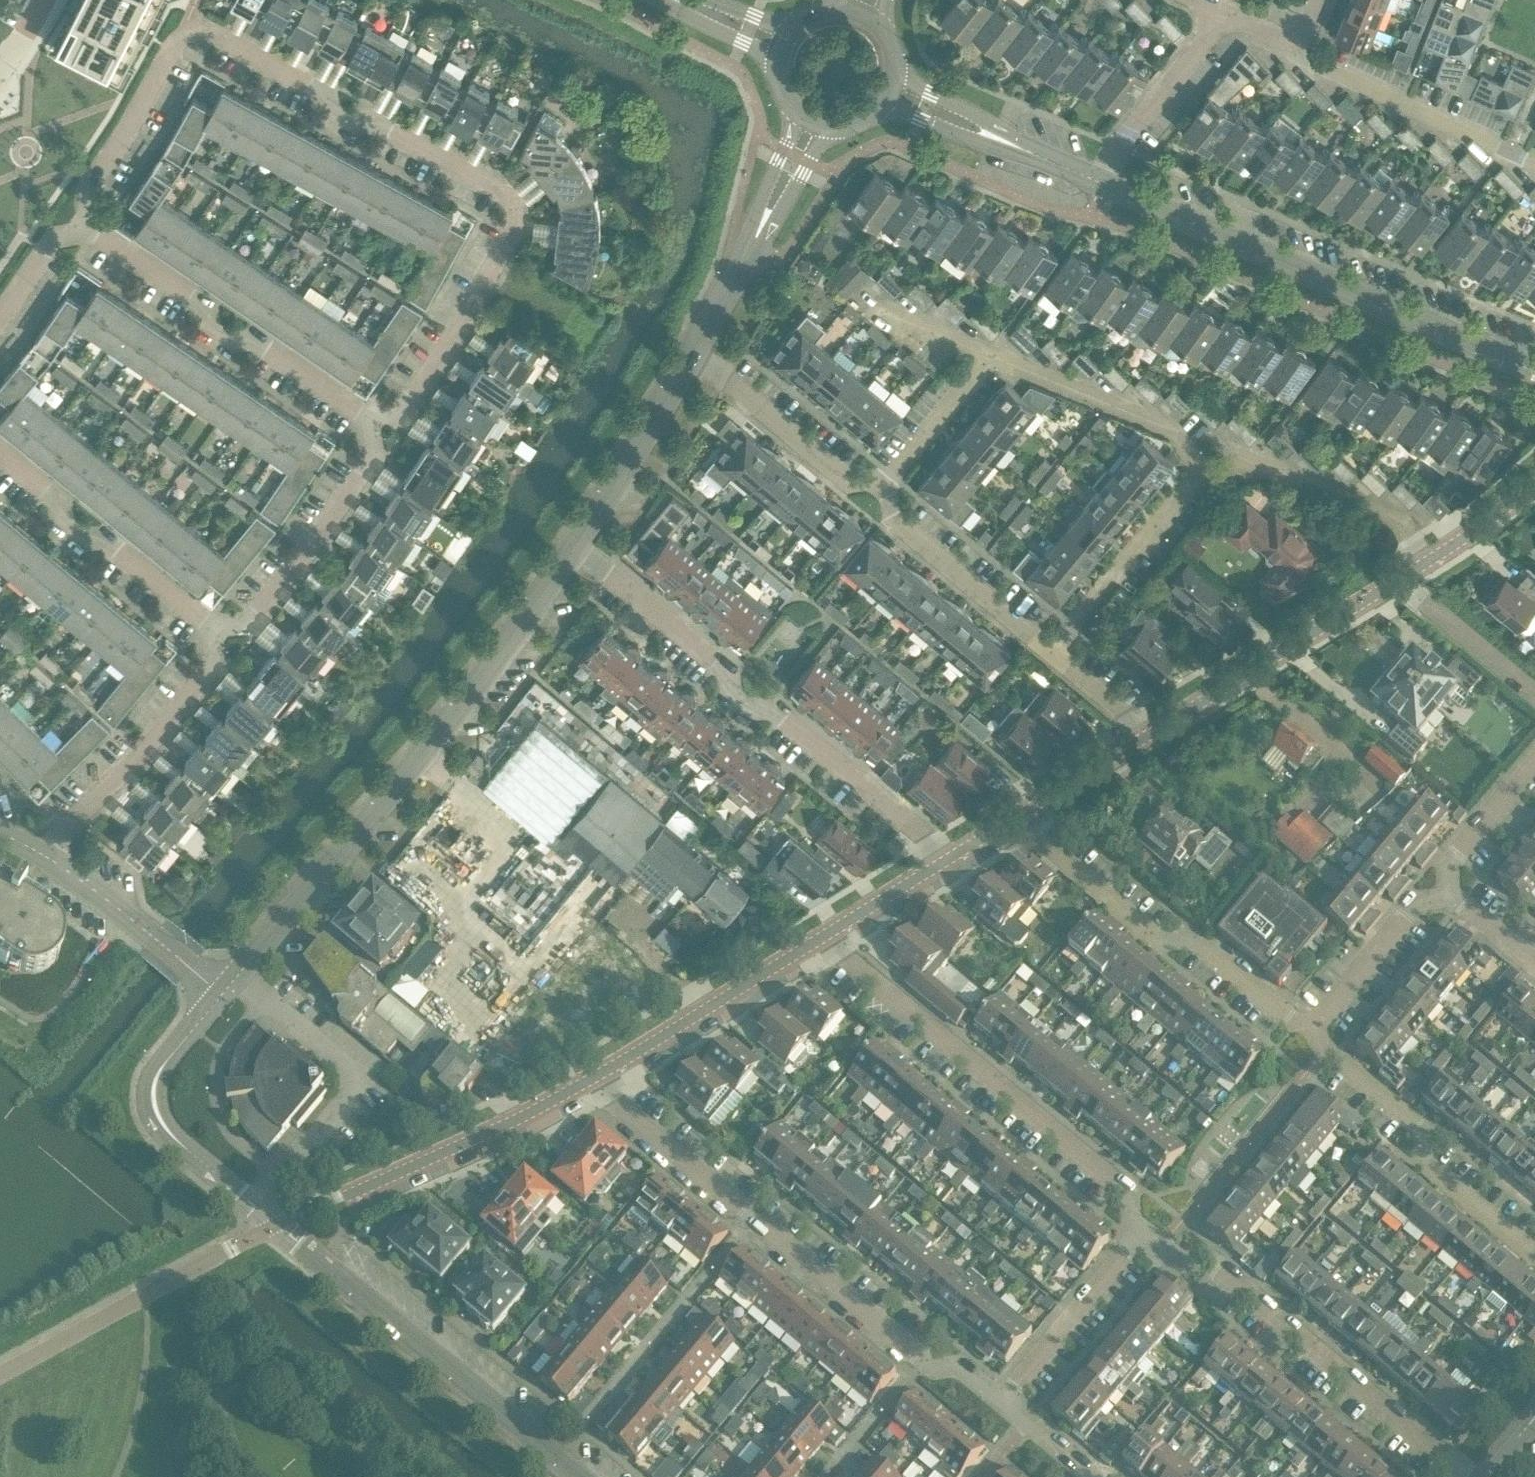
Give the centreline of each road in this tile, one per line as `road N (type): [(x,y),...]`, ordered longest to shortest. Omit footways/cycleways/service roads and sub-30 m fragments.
road 1 (residential): [(386,438),(461,332),(515,230),(502,195),(191,26)]
road 2 (residential): [(575,551),(223,995)]
road 3 (residential): [(999,1399),(958,1367),(923,1362),(671,1153),(598,1075)]
road 4 (residential): [(954,856),(767,709),(735,702),(724,668),(575,551)]
road 5 (tertiary): [(1534,370),(1102,183)]
road 6 (residential): [(1141,1234),(1128,1193),(840,957),(826,934)]
road 7 (residential): [(1470,1476),(1216,1270),(1183,1261),(1141,1234)]
road 8 (residential): [(578,1476),(277,1224)]
road 9 (residential): [(386,438),(71,217)]
road 10 (residential): [(1311,1032),(1197,942),(1164,945),(1021,814)]
road 11 (residential): [(1534,1256),(1425,1164),(1420,1125),(1311,1032)]
road 12 (residential): [(0,1374),(277,1224)]
road 13 (residential): [(1147,734),(1401,577)]
road 14 (residential): [(224,646),(0,457)]
road 15 (residential): [(347,1195),(598,1075)]
road 16 (residential): [(43,854),(224,646)]
road 17 (residential): [(1534,162),(1299,52),(1294,37)]
road 18 (residential): [(1051,653),(1223,445)]
road 19 (residential): [(598,1075),(826,934)]
road 20 (residential): [(224,646),(386,438)]
road 21 (residential): [(1223,445),(995,352)]
road 22 (residential): [(1051,653),(892,518),(883,485)]
road 23 (residential): [(1424,562),(1388,516),(1223,445)]
road 24 (residential): [(883,485),(844,480),(693,360)]
road 25 (unclassified): [(223,995),(128,911),(43,854)]
road 26 (residential): [(71,217),(191,26)]
road 27 (residential): [(693,360),(575,551)]
road 28 (residential): [(999,1399),(1141,1234)]
road 29 (residential): [(1102,183),(1118,146),(1227,12)]
road 30 (residential): [(1311,1032),(1404,920),(1442,894)]
road 31 (residential): [(277,1224),(168,1133),(155,1102)]
road 32 (residential): [(1534,690),(1401,577)]
road 33 (residential): [(883,485),(995,352)]
road 34 (residential): [(1442,894),(1456,855),(1534,762)]
road 35 (residential): [(741,264),(827,127)]
road 36 (residential): [(800,116),(741,264)]
road 37 (tertiary): [(1031,154),(1019,138),(897,78)]
road 38 (tertiary): [(883,107),(1031,154)]
road 39 (residential): [(826,934),(954,856)]
road 40 (residential): [(1021,814),(1147,734)]
road 41 (residential): [(1424,562),(1534,483)]
road 42 (tertiary): [(655,0),(777,57)]
road 43 (residential): [(995,352),(874,302)]
road 44 (residential): [(223,995),(163,1066),(155,1102)]
road 45 (residential): [(0,321),(71,217)]
road 46 (residential): [(1147,734),(1051,653)]
road 47 (residential): [(1093,1476),(999,1399)]

